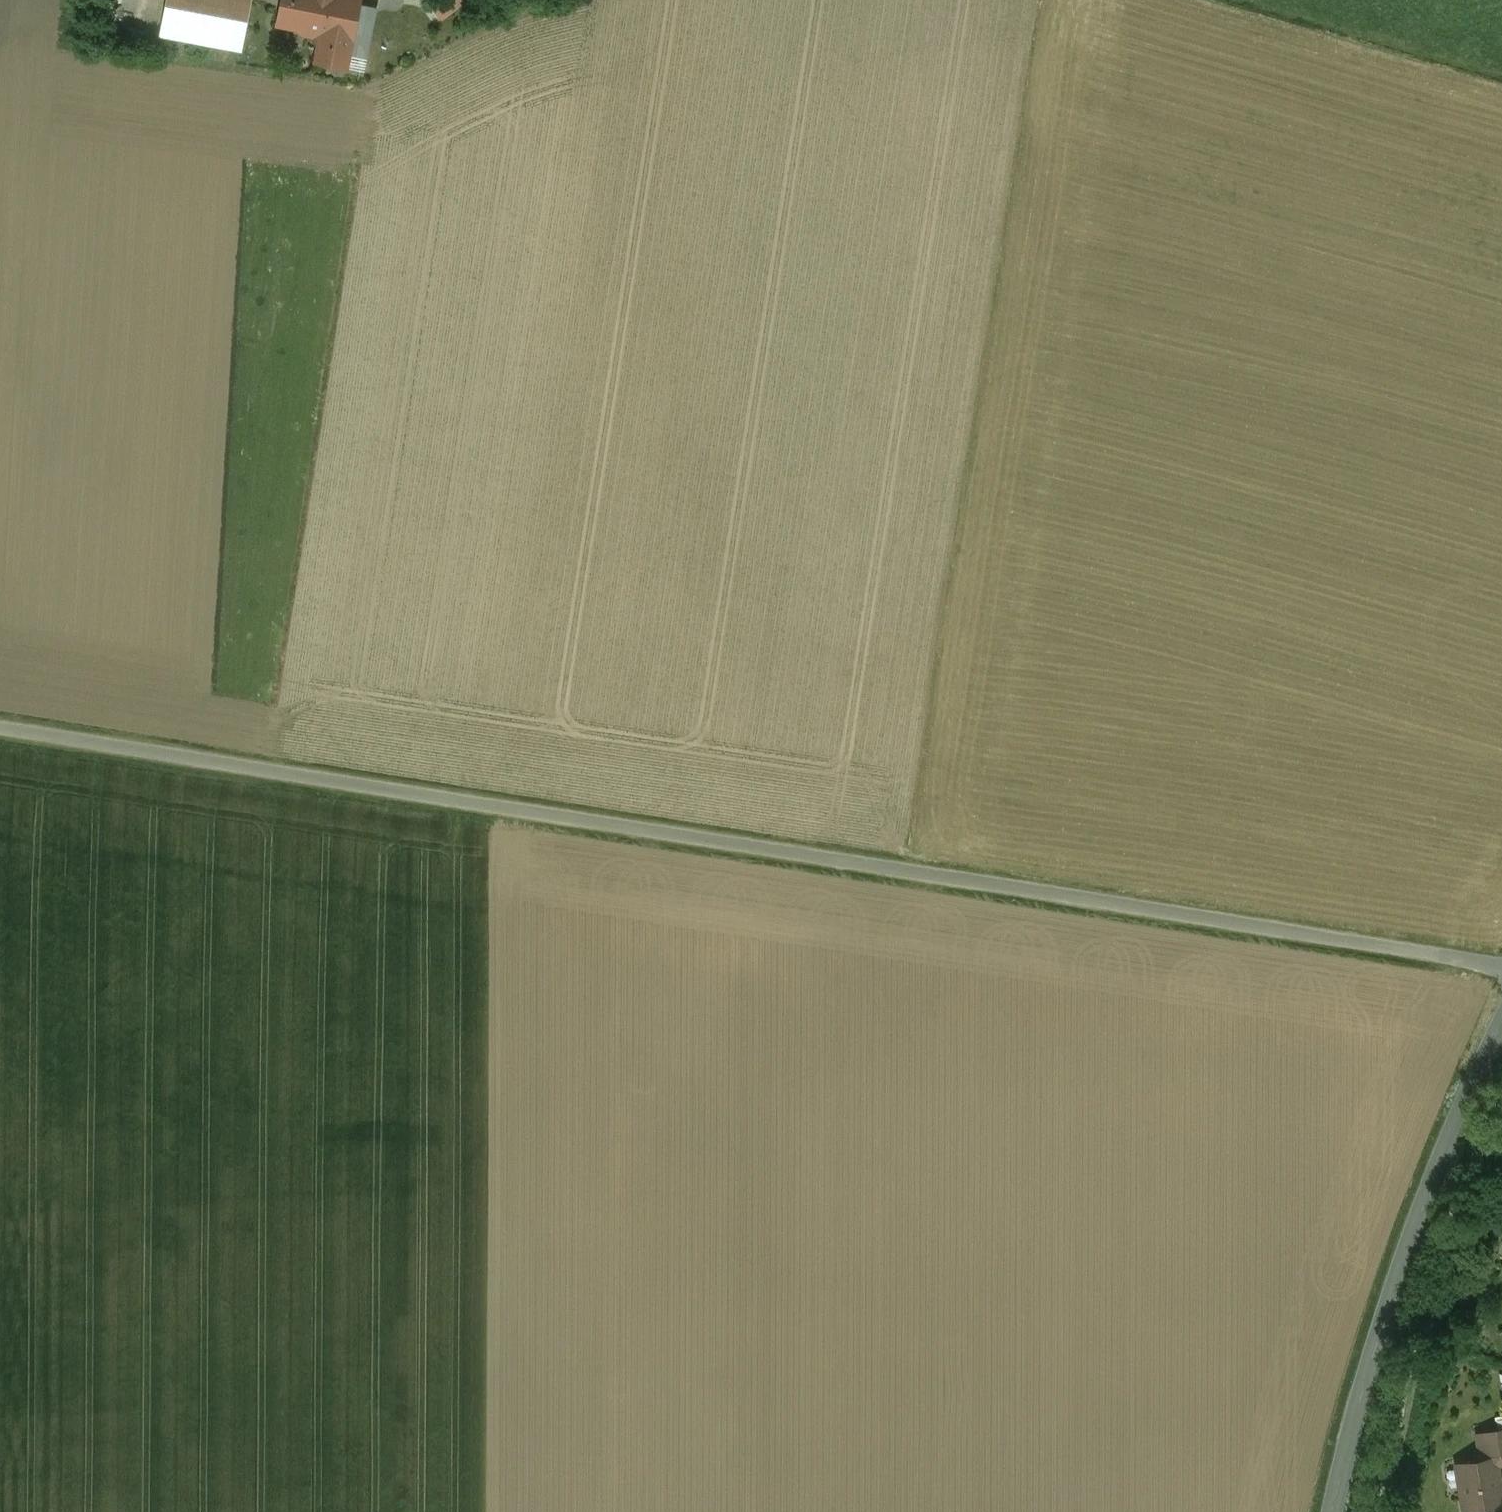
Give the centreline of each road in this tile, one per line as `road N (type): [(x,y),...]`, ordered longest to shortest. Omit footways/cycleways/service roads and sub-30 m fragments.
road 1 (unclassified): [(0,728),(1501,965)]
road 2 (secondary): [(1335,1511),(1384,1326),(1451,1138),(1501,1024)]

